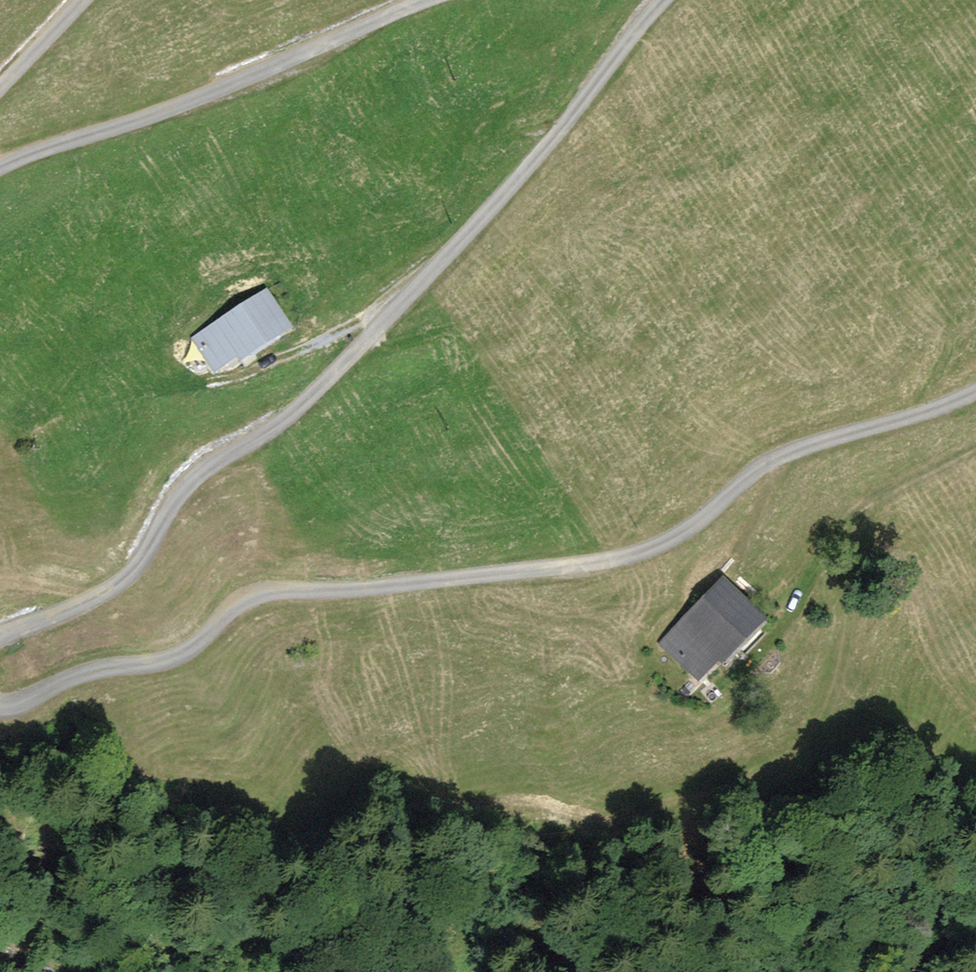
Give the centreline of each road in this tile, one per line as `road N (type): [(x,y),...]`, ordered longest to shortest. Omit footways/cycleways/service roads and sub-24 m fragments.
road 1 (track): [(0,704),(87,673),(169,660),(237,603),(260,593),(360,589),(623,557),(671,539),(786,453),(975,391)]
road 2 (track): [(661,0),(531,166),(395,312),(296,411),(201,471),(176,497),(129,576),(95,600),(0,639)]
road 3 (track): [(0,168),(131,125),(428,0)]
road 4 (track): [(796,608),(855,513),(975,447)]
road 5 (track): [(84,0),(0,86)]

